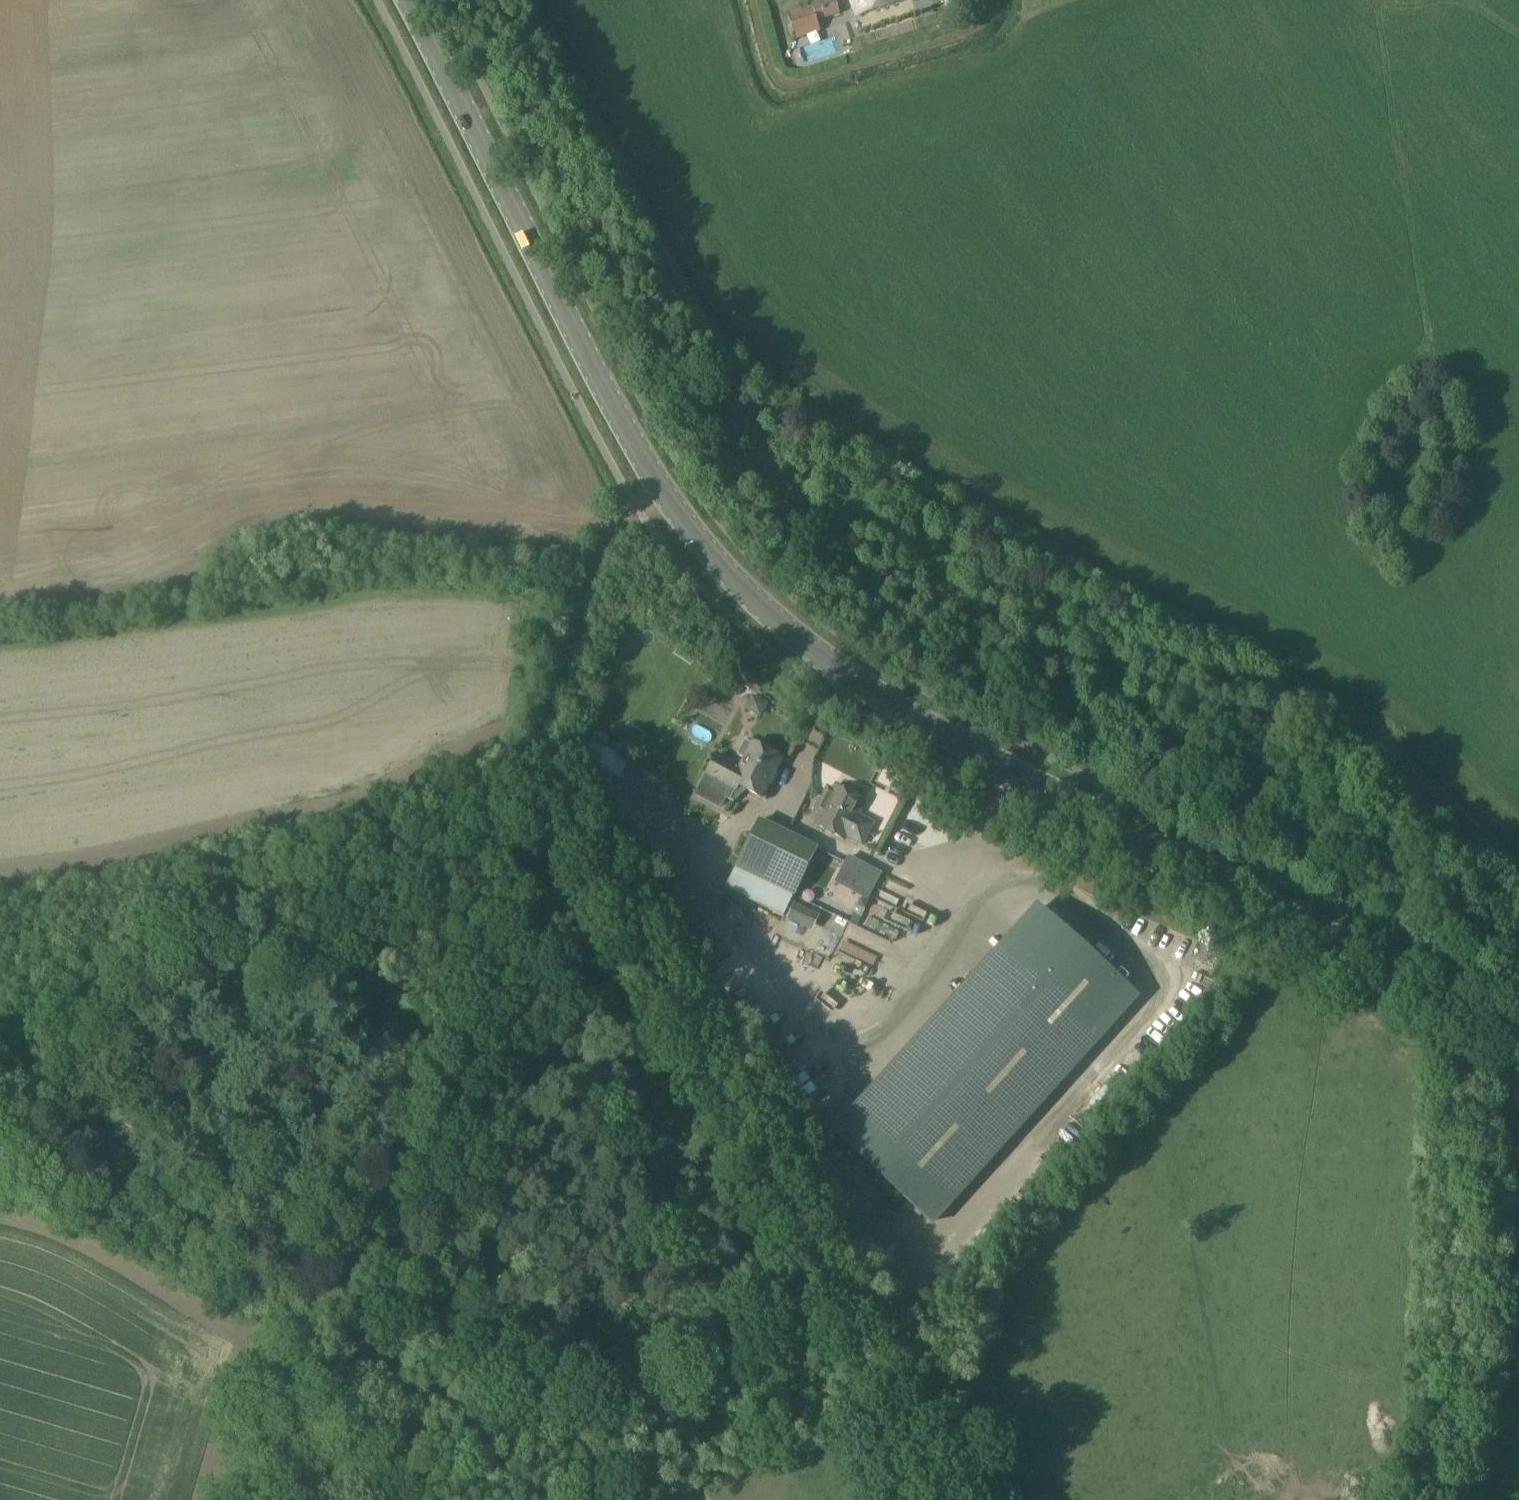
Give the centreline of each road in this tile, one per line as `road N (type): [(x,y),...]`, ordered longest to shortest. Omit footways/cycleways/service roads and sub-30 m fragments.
road 1 (secondary): [(1518,1006),(1337,936),(1020,776),(851,678),(743,589),(662,489),(405,0)]
road 2 (track): [(948,1499),(546,763),(550,705),(590,576),(616,525),(662,489)]

